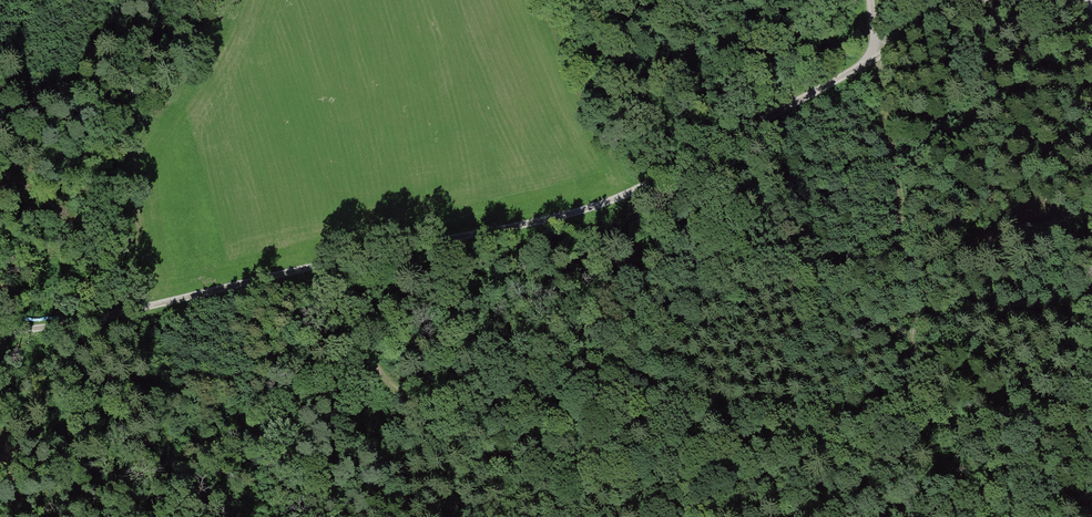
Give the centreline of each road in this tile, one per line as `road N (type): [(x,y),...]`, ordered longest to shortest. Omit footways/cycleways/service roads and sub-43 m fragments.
road 1 (track): [(0,326),(117,315),(593,209),(978,0)]
road 2 (track): [(878,55),(914,355),(912,378),(886,409),(849,414),(422,395),(382,373),(305,270)]

